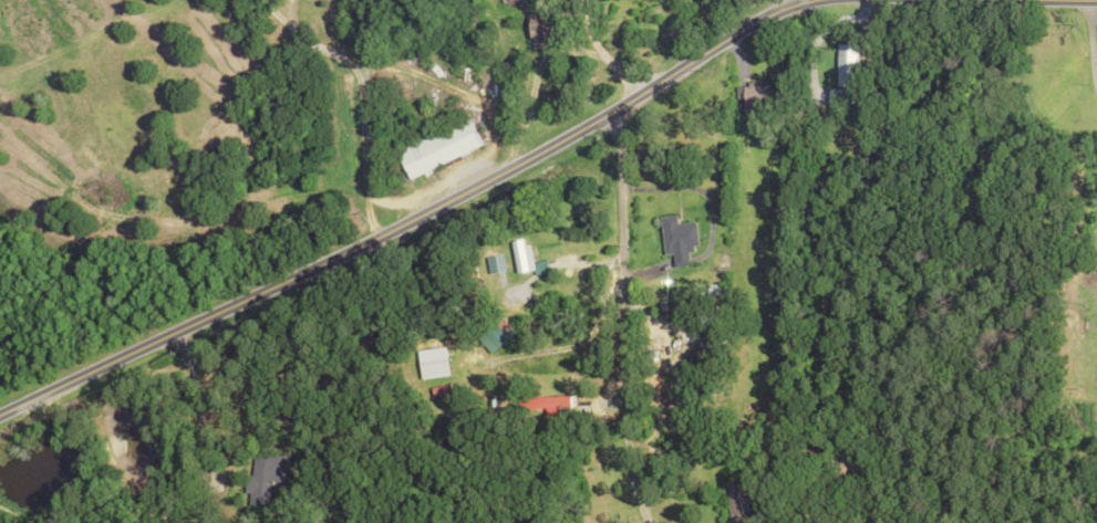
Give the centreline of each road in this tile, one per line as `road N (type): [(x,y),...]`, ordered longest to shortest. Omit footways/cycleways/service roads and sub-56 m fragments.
road 1 (residential): [(787,0),(449,195),(0,412)]
road 2 (residential): [(607,104),(631,463),(647,522)]

